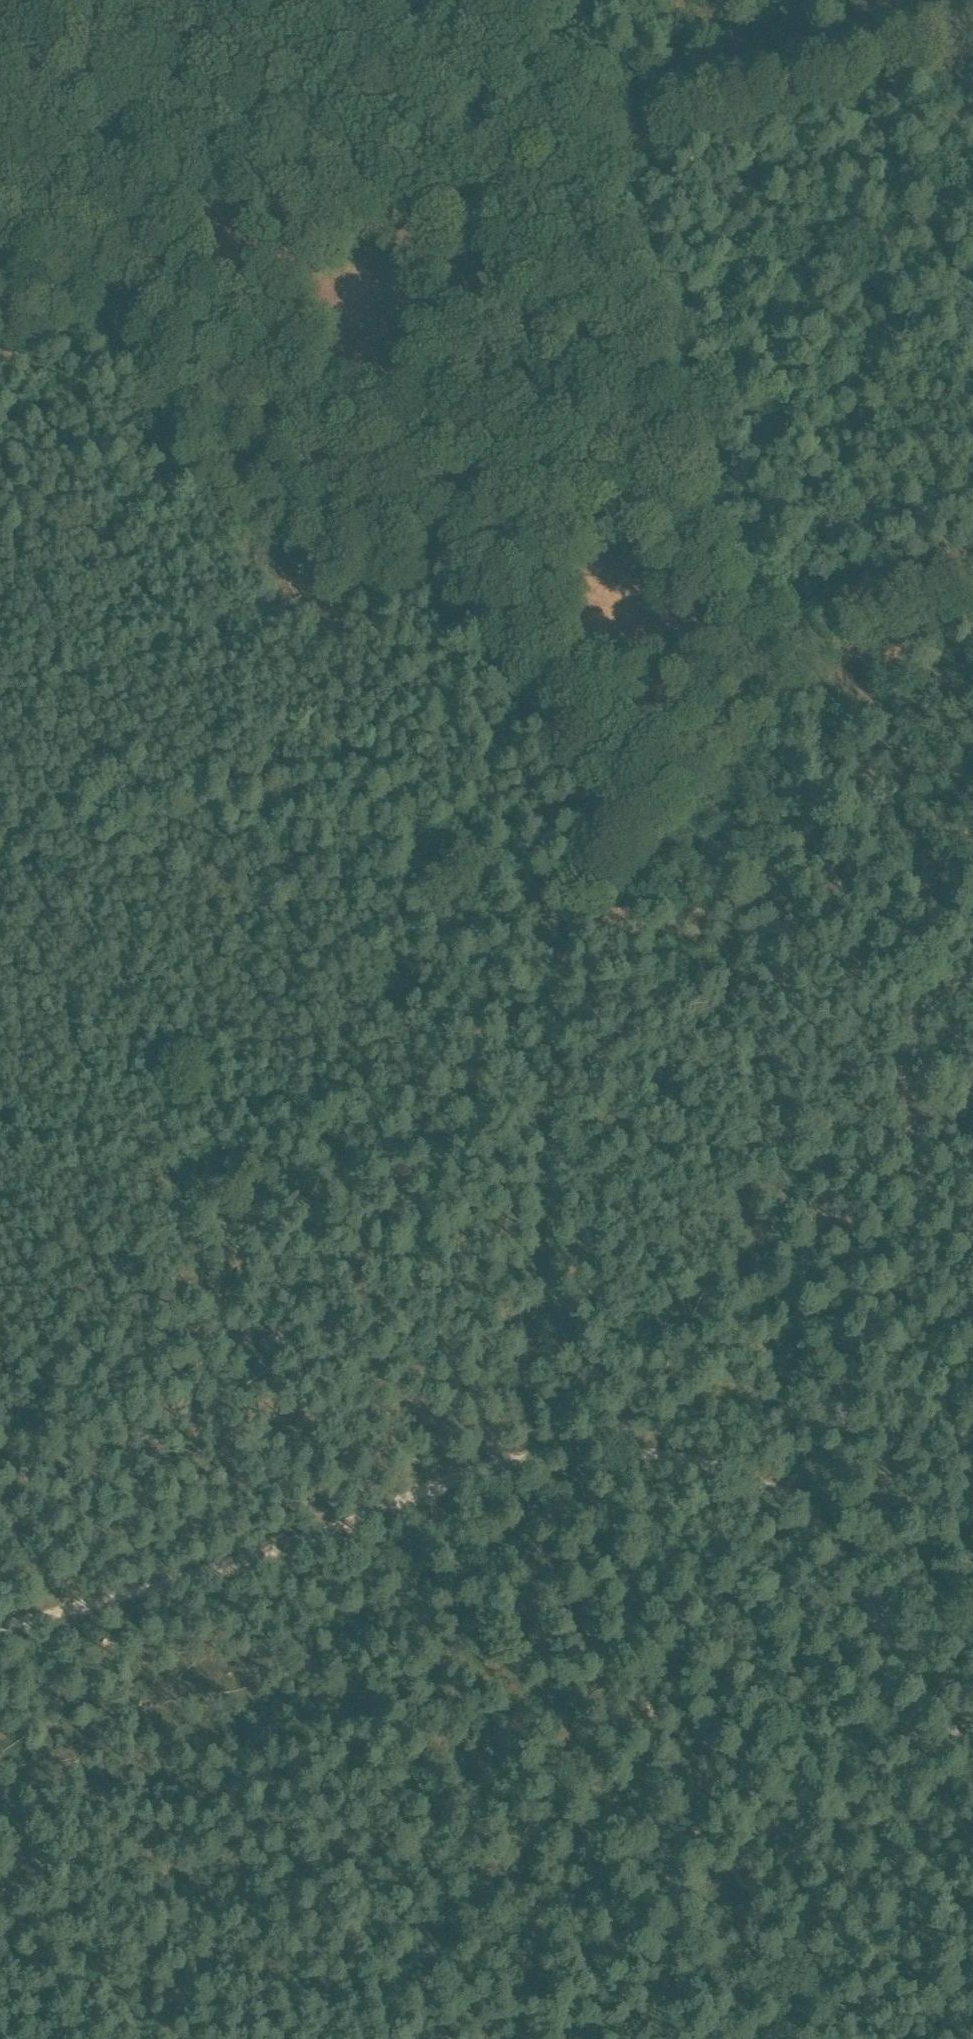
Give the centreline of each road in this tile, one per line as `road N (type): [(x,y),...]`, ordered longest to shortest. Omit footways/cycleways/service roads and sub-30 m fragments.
road 1 (track): [(0,1635),(182,1592),(517,1465),(574,1453),(650,1453),(769,1480),(883,1601),(972,1757)]

